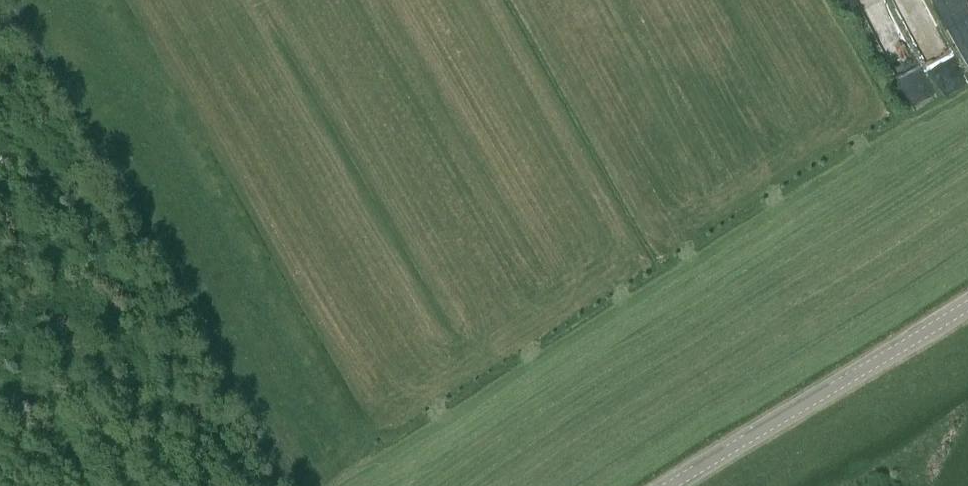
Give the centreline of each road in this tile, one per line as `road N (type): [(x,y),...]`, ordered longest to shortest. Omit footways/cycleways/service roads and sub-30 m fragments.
road 1 (tertiary): [(664,485),(967,302)]

